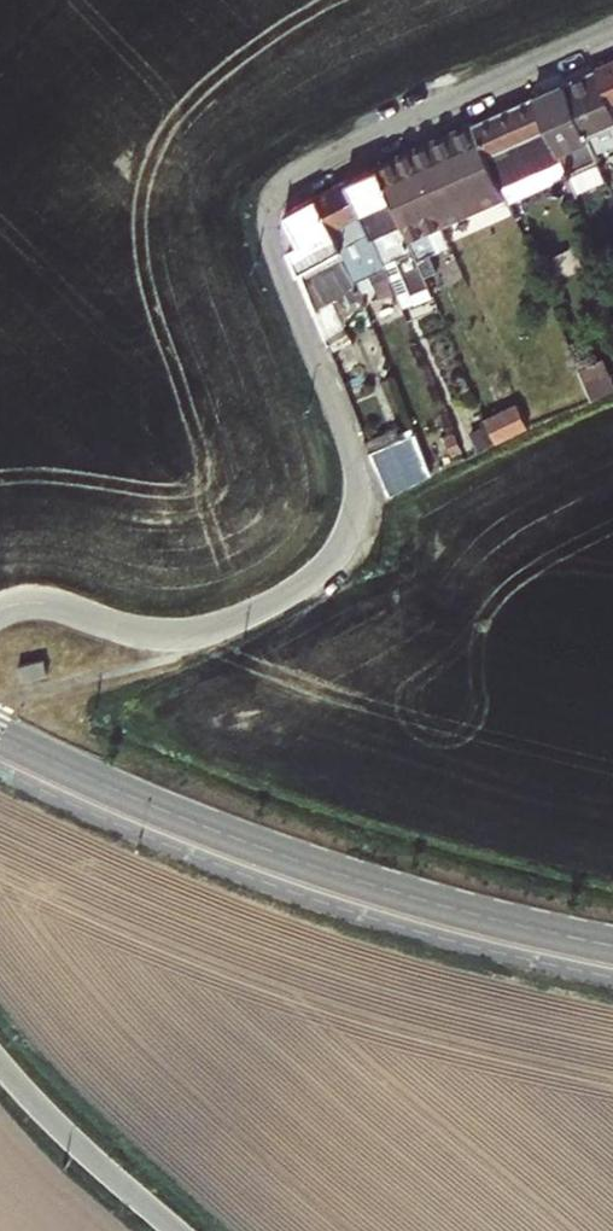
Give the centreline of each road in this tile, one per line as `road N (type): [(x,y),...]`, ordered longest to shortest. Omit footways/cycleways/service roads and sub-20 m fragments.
road 1 (unclassified): [(298,171),(271,195),(265,214),(354,463),(358,501),(338,553),(254,613),(193,633),(121,627),(48,603),(0,610)]
road 2 (unclassified): [(0,737),(160,810),(320,869),(612,946)]
road 3 (residential): [(612,31),(298,171)]
road 4 (unclassified): [(177,1230),(0,1063)]

